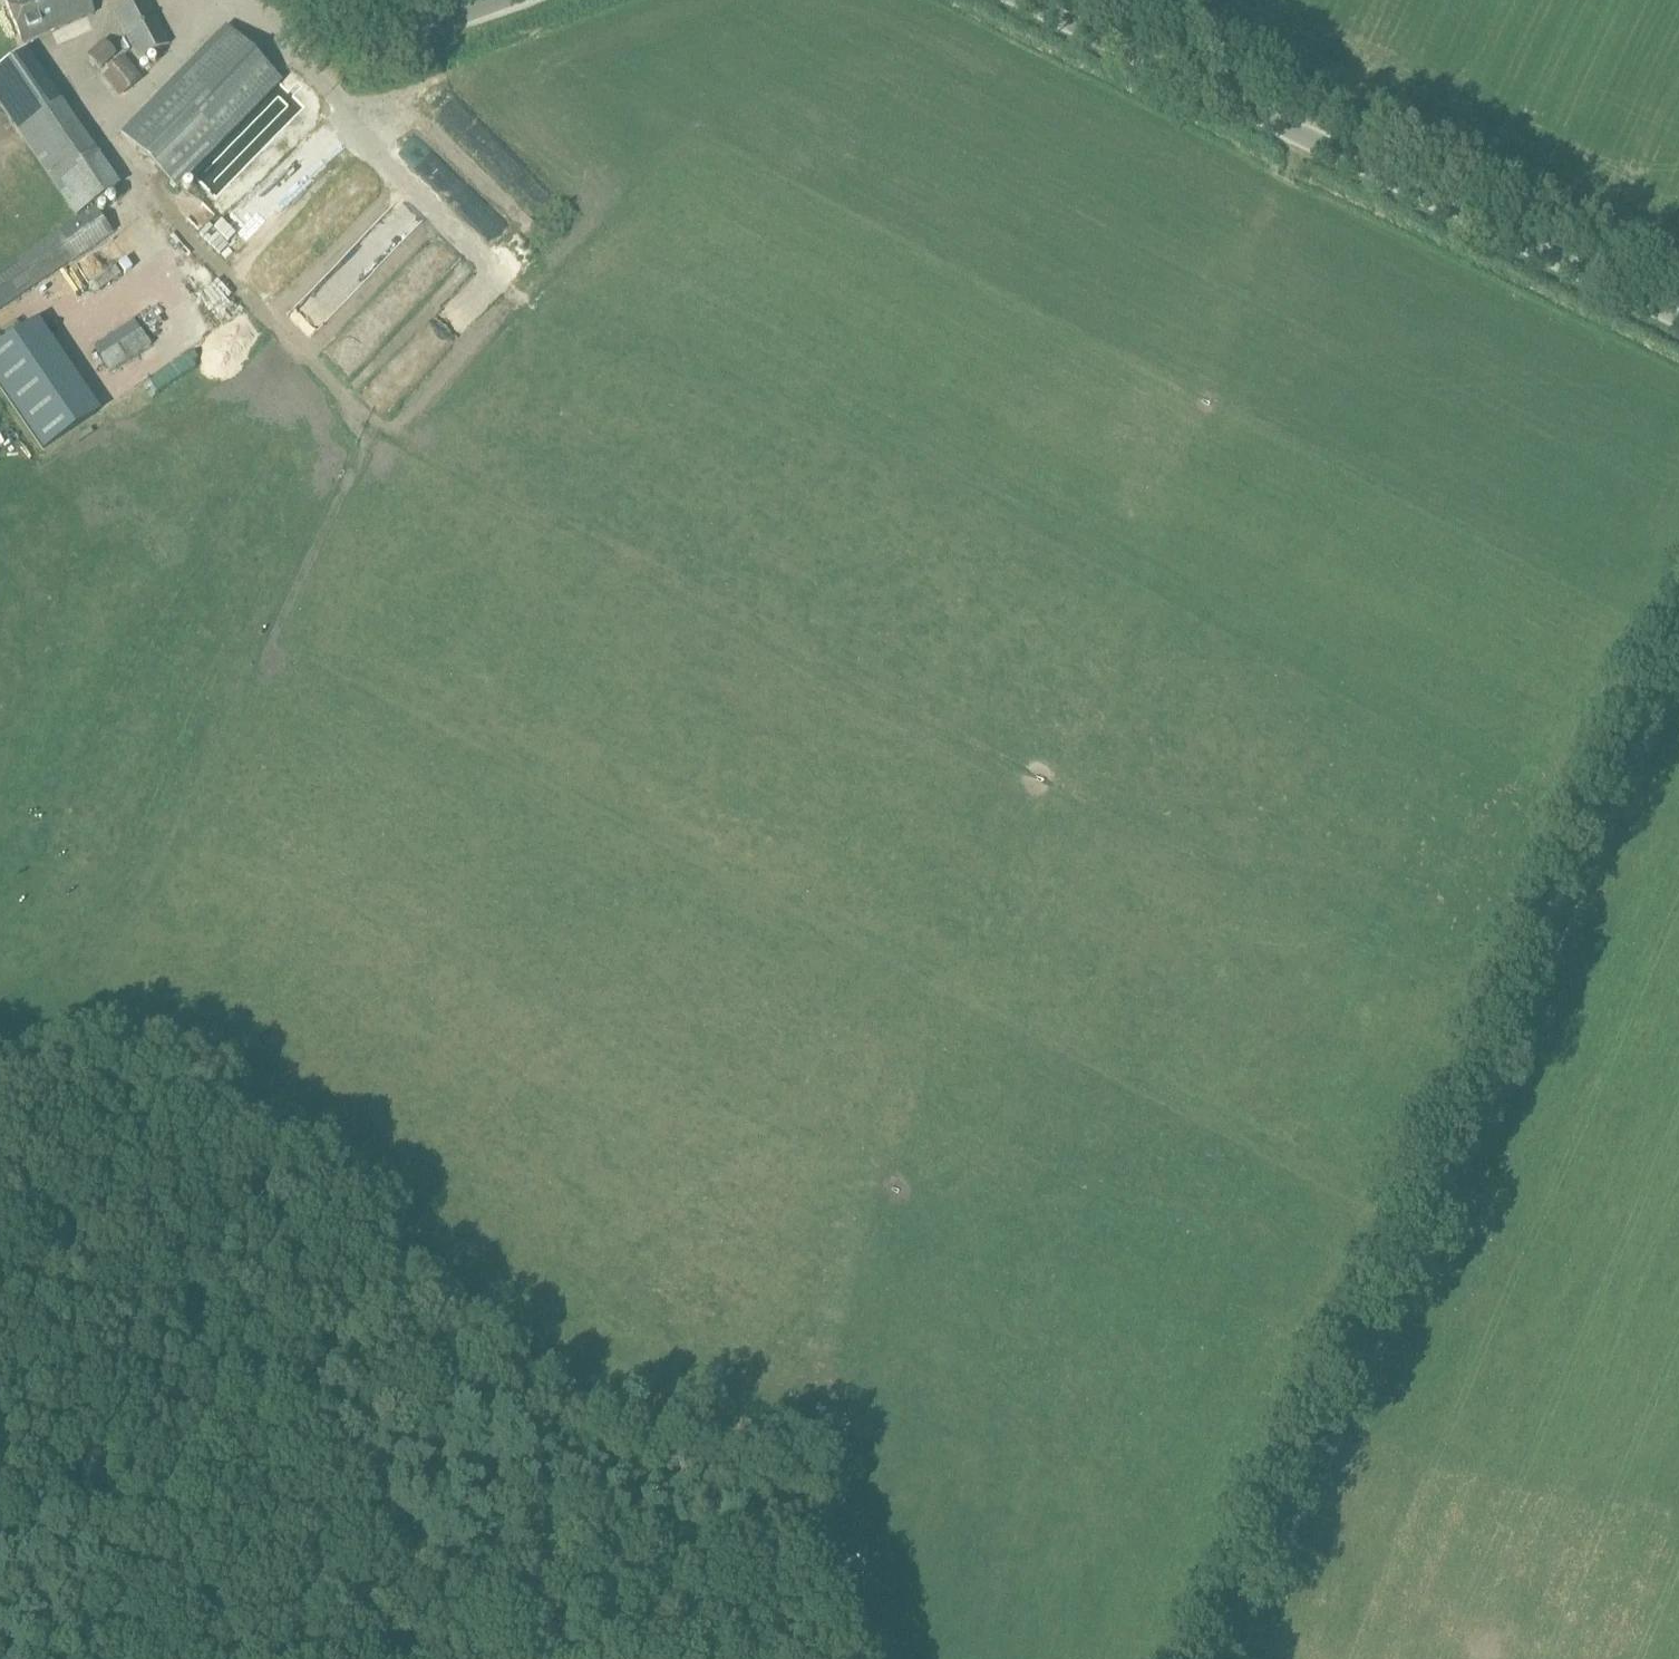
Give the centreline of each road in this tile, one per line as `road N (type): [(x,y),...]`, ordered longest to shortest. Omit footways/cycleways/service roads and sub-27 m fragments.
road 1 (track): [(1209,1658),(1678,626)]
road 2 (tertiary): [(1024,0),(1678,315)]
road 3 (tertiary): [(327,0),(353,14),(423,29),(472,29),(522,0)]

